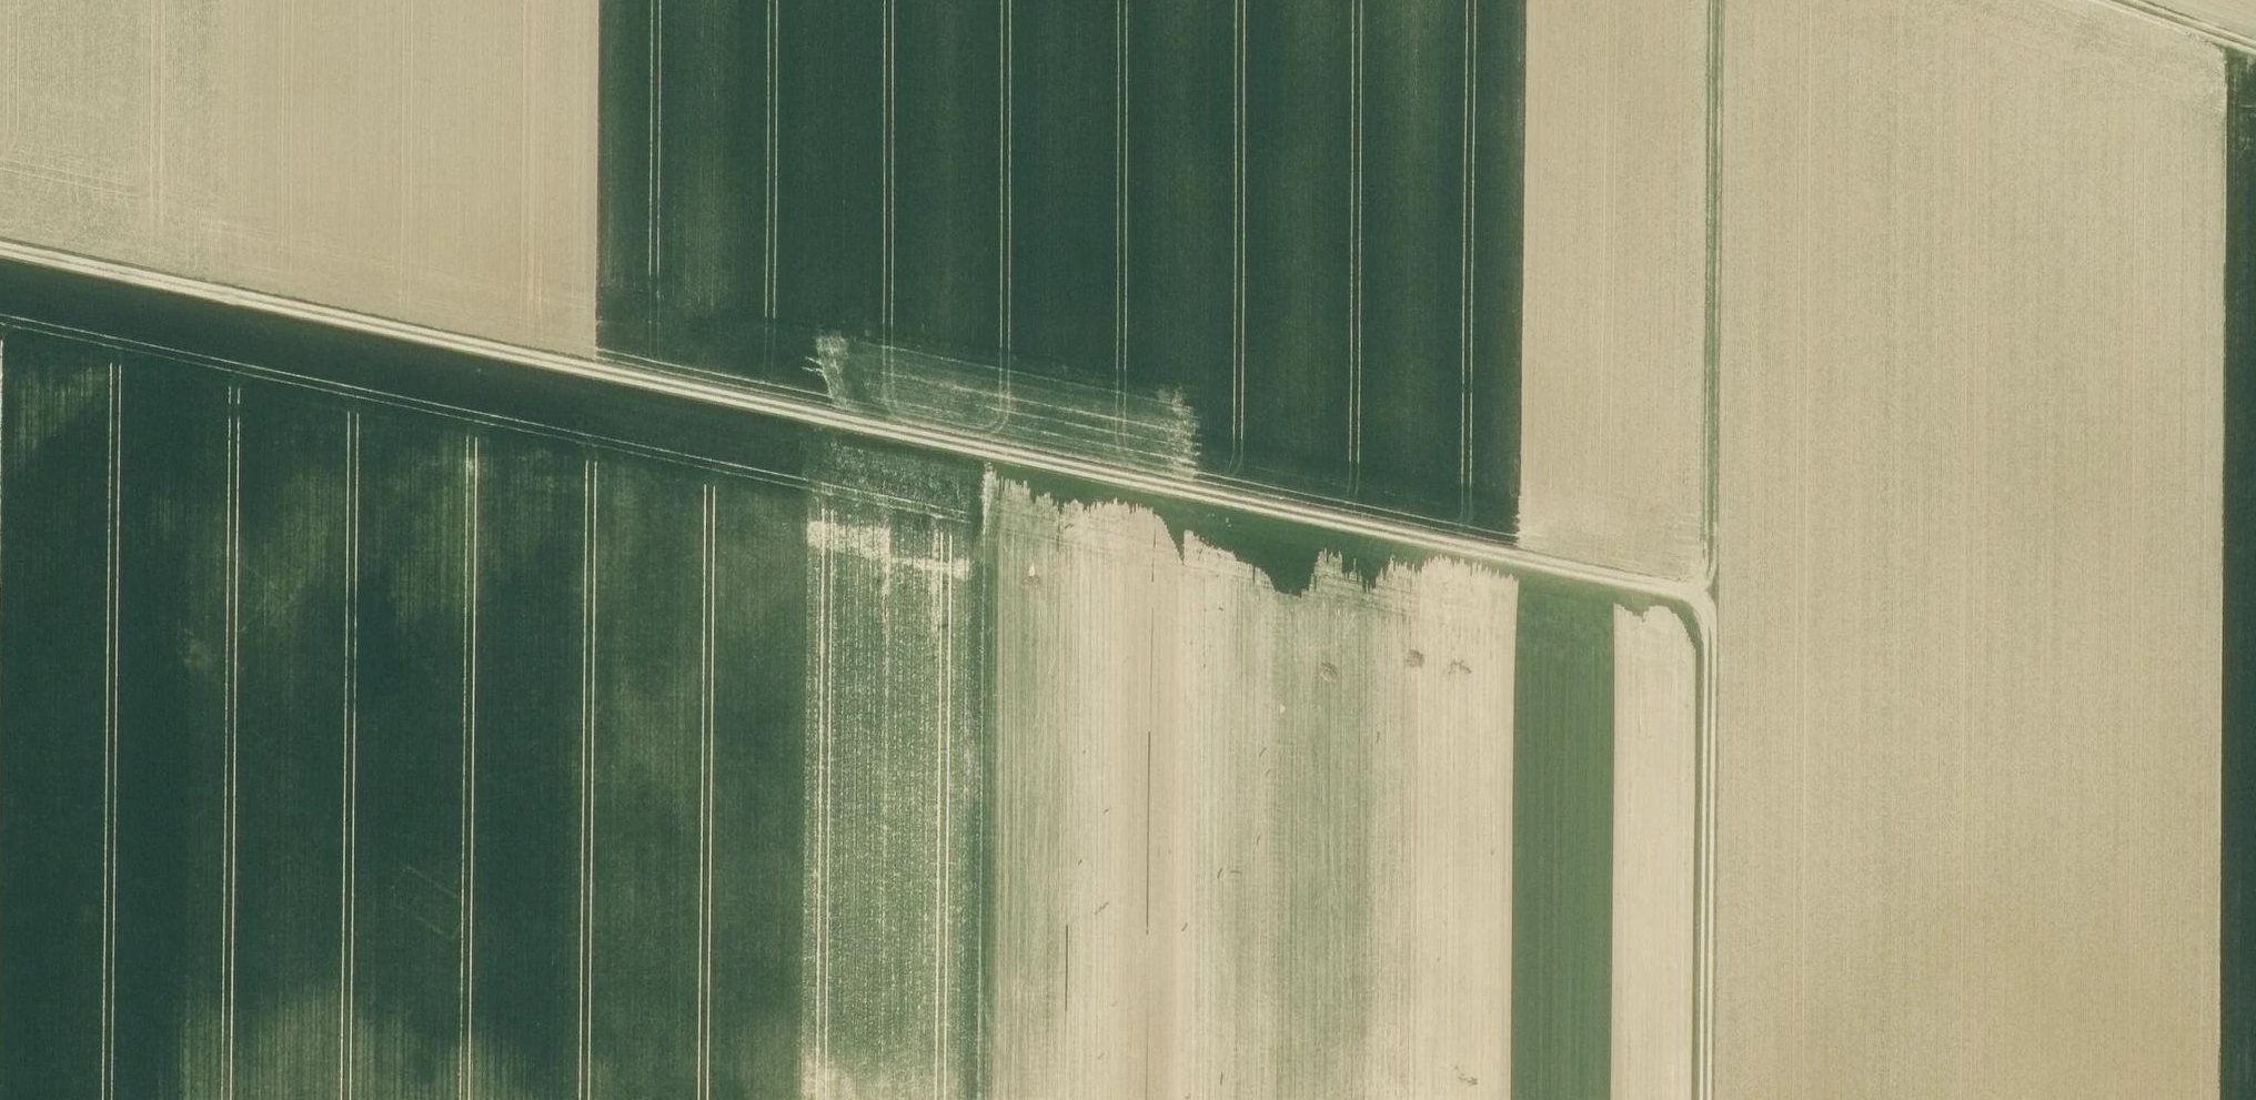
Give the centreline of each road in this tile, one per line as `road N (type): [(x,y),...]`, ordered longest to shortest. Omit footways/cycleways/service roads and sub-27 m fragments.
road 1 (track): [(0,248),(1670,588),(1691,586),(1711,571),(1705,1099)]
road 2 (track): [(1711,571),(1717,0)]
road 3 (track): [(2255,48),(2118,0)]

